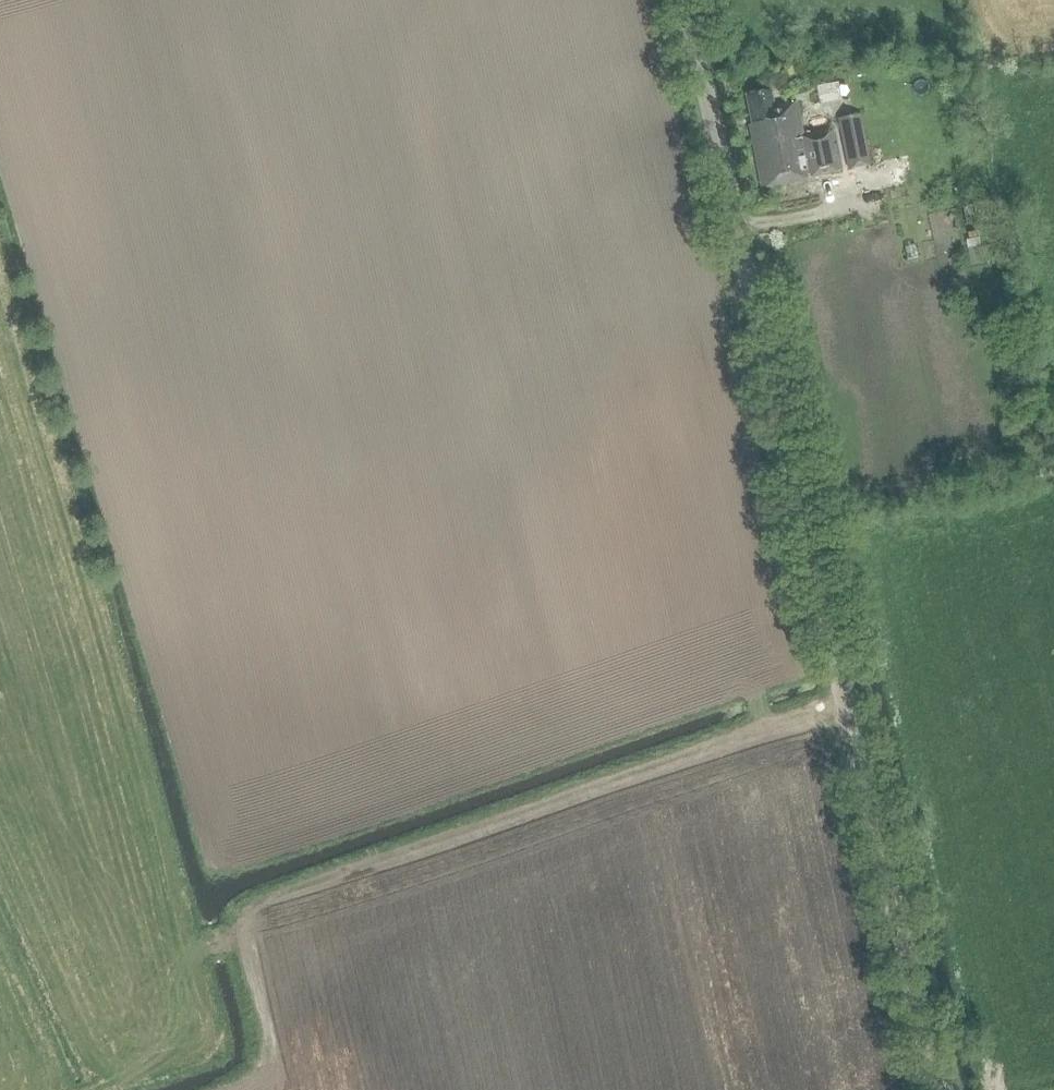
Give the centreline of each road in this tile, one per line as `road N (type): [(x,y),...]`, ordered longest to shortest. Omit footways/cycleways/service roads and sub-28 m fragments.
road 1 (unclassified): [(966,1089),(878,707),(686,0)]

